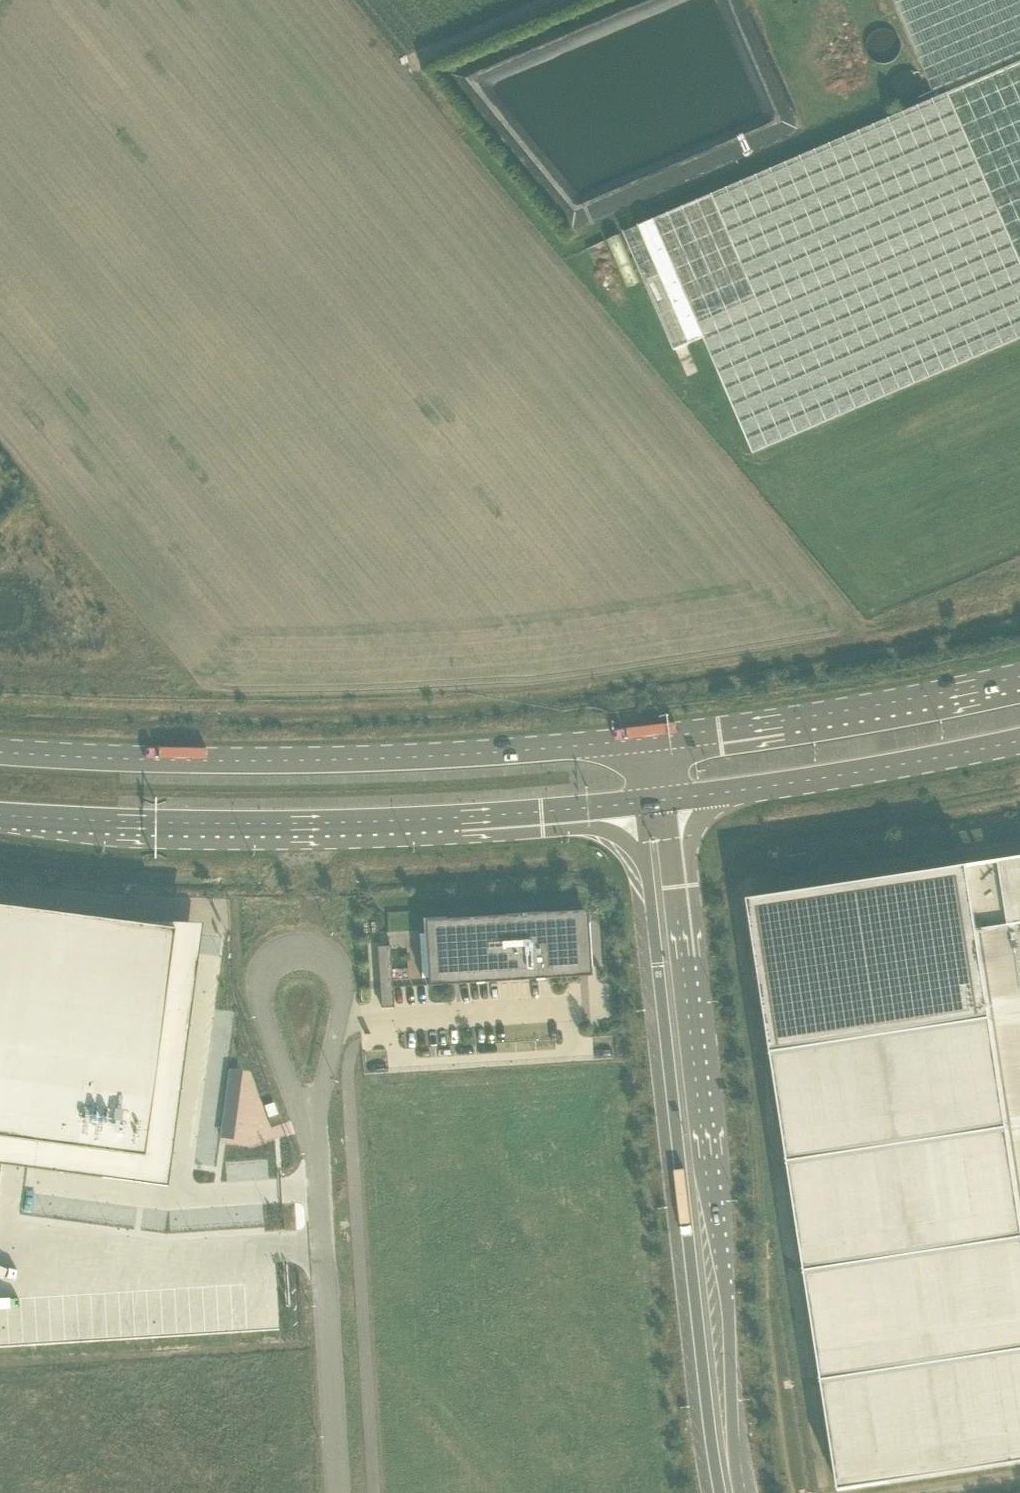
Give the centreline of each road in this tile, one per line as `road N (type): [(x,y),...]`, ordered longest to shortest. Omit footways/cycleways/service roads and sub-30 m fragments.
road 1 (unclassified): [(748,1492),(672,800)]
road 2 (unclassified): [(639,804),(716,1492)]
road 3 (primary): [(649,740),(407,759),(0,752)]
road 4 (primary): [(0,818),(160,827),(420,822),(639,804)]
road 5 (primary): [(1019,682),(649,740)]
road 6 (unclassified): [(340,1492),(313,1125)]
road 7 (unclassified): [(313,1125),(343,999),(338,975),(301,953),(280,956),(261,993),(288,1083)]
road 8 (primary): [(672,800),(870,777),(1019,746)]

